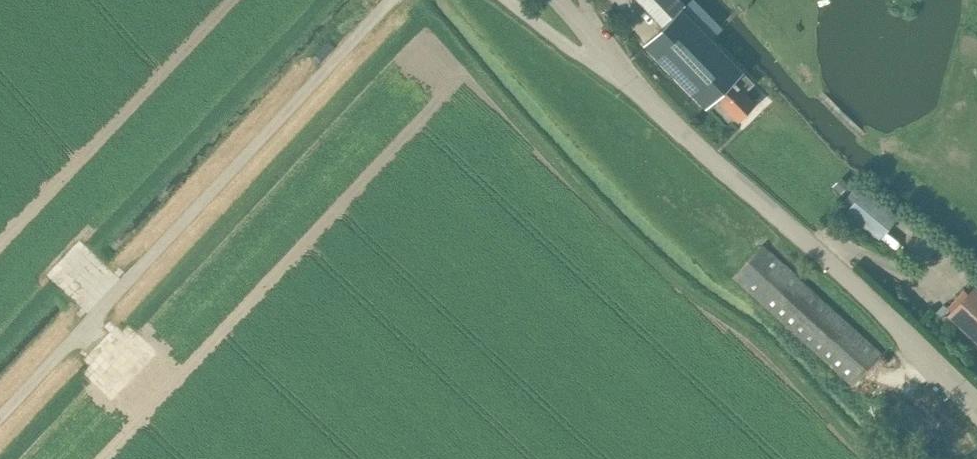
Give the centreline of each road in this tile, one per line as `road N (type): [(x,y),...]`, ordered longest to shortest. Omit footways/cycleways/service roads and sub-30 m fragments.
road 1 (unclassified): [(0,418),(391,0)]
road 2 (tertiary): [(626,77),(976,406)]
road 3 (unclassified): [(626,77),(582,56),(509,0)]

